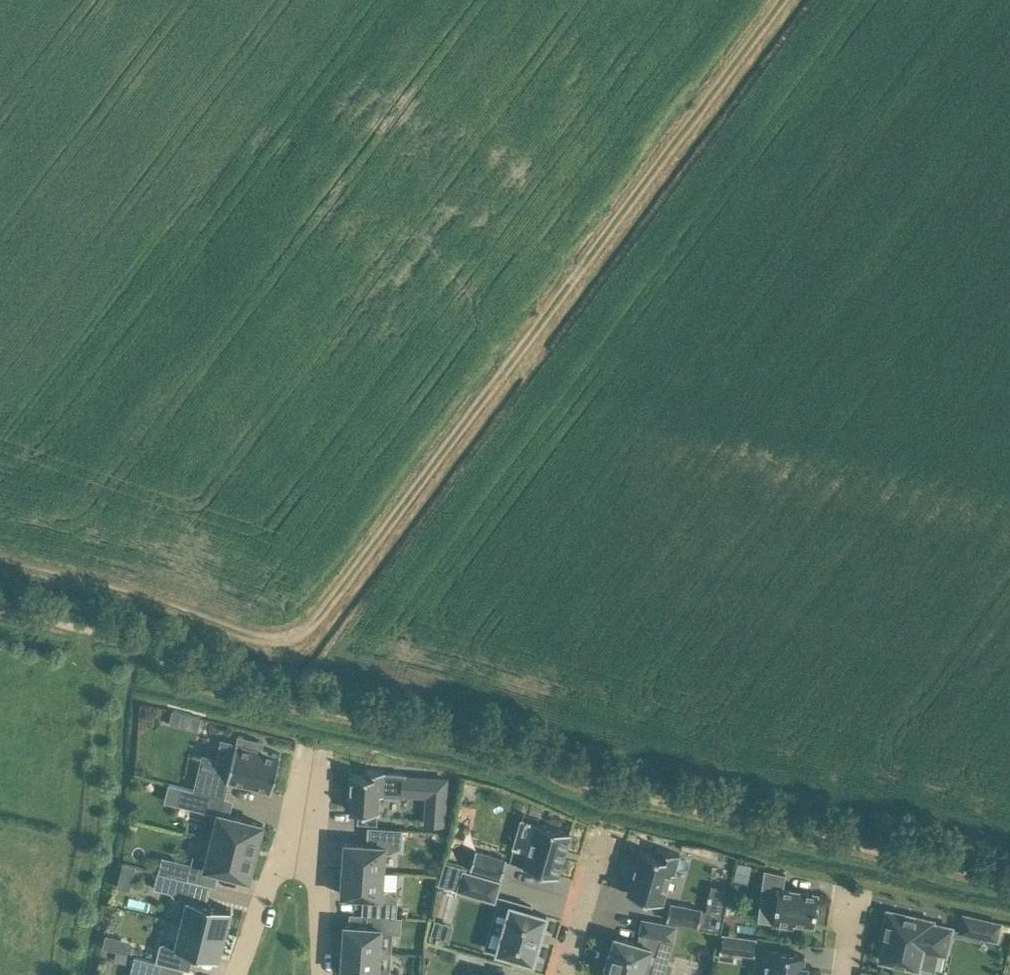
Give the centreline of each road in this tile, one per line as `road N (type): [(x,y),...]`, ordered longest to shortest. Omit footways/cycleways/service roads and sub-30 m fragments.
road 1 (track): [(0,573),(181,615),(252,643),(289,647),(305,640),(786,0)]
road 2 (residential): [(605,839),(563,974)]
road 3 (residential): [(238,974),(271,876),(298,851)]
road 4 (residential): [(322,974),(318,880),(298,851)]

